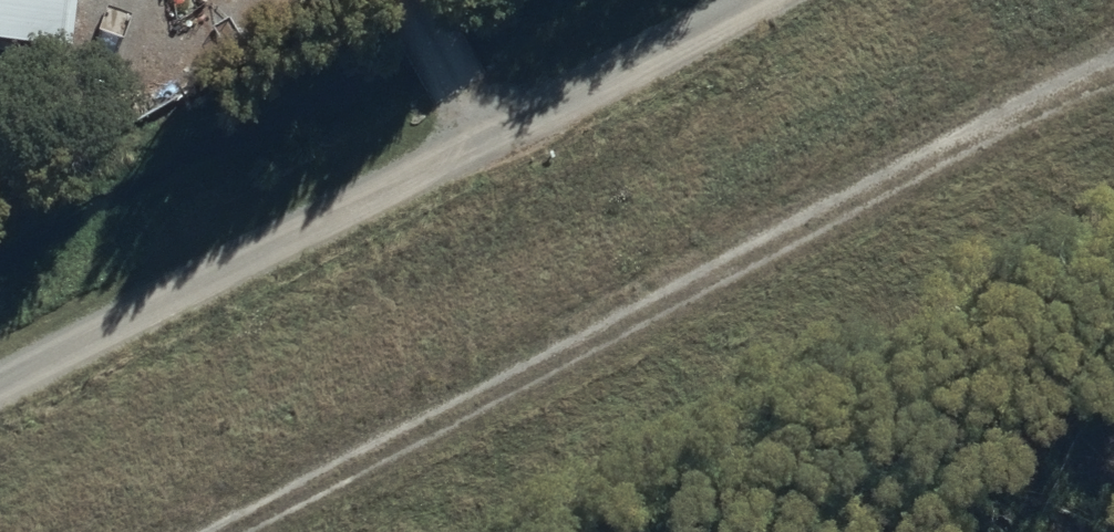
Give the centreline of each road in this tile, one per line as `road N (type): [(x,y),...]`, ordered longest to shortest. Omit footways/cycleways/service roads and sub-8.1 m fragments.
road 1 (track): [(1113,62),(217,531)]
road 2 (unclassified): [(747,0),(0,383)]

